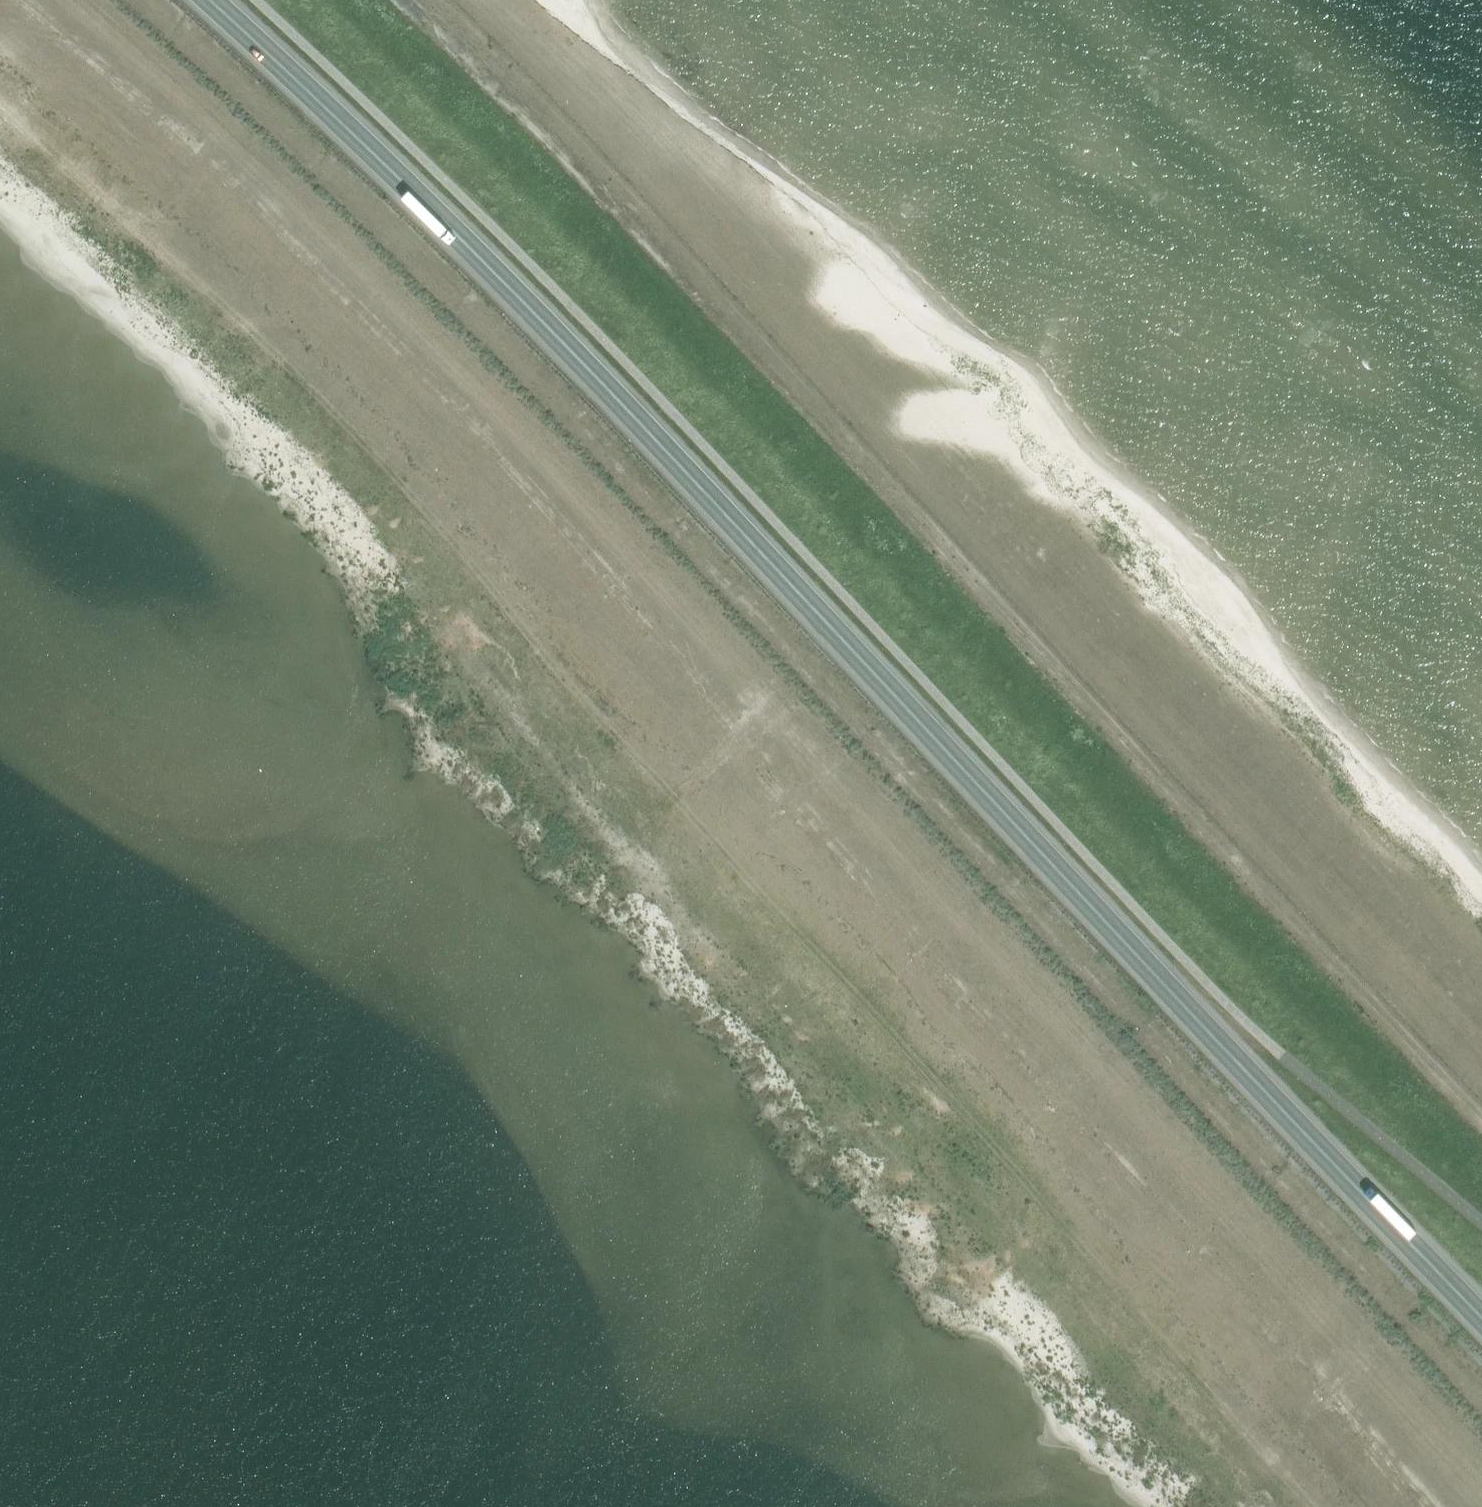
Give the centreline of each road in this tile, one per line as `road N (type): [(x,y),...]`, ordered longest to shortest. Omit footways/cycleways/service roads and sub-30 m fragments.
road 1 (trunk): [(1481,1318),(437,214),(209,0)]

